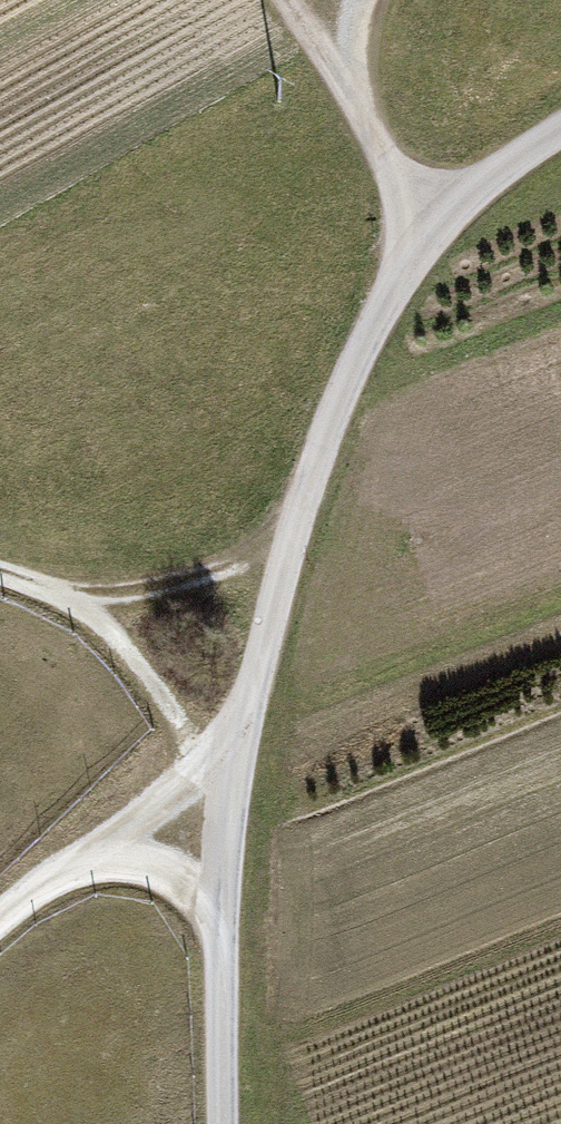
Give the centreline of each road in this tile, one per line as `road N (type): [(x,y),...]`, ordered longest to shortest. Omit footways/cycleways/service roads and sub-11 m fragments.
road 1 (unclassified): [(560,129),(428,221),(312,470),(220,825),(228,1123)]
road 2 (track): [(0,574),(58,592),(136,651),(189,735),(220,825)]
road 3 (track): [(428,221),(297,0)]
road 4 (track): [(58,592),(139,591),(219,569),(296,533)]
road 5 (track): [(220,825),(119,844),(29,892),(0,921)]

